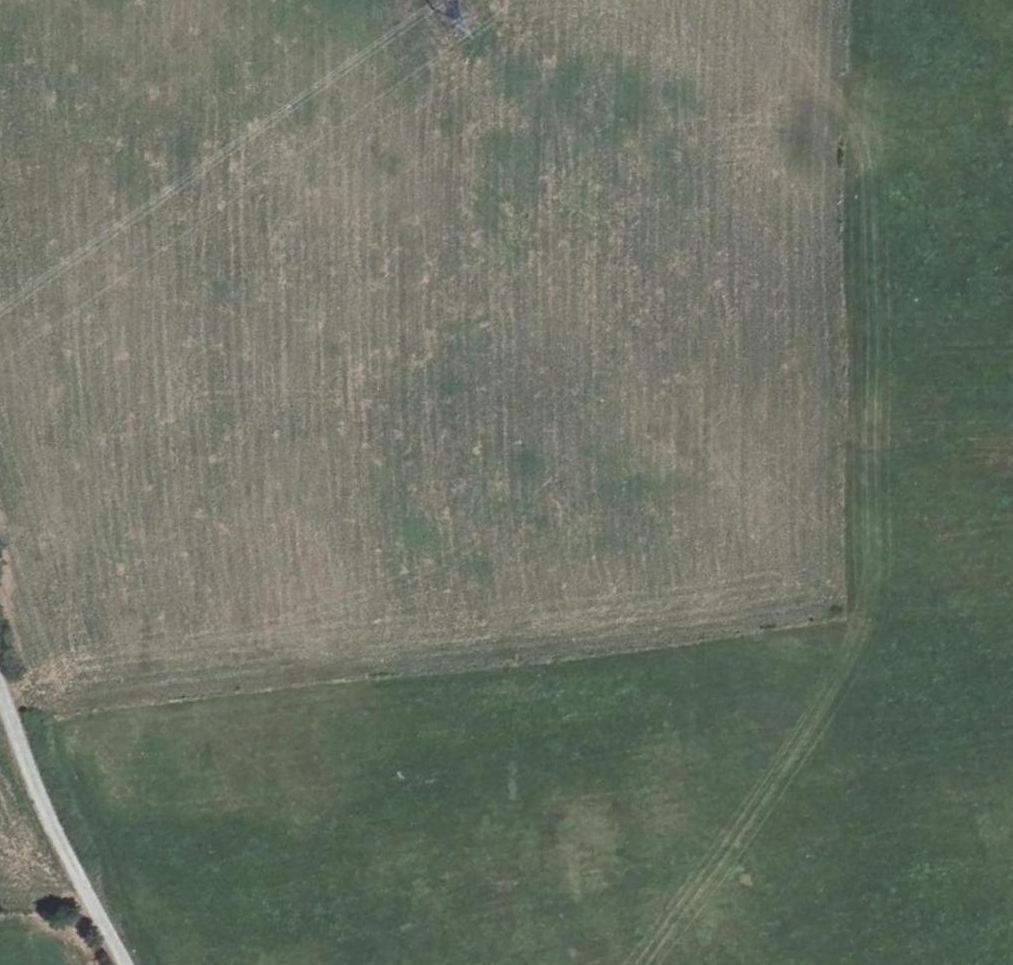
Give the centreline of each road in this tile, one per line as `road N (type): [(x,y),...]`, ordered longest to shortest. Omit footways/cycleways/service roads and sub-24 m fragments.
road 1 (track): [(0,694),(124,964)]

